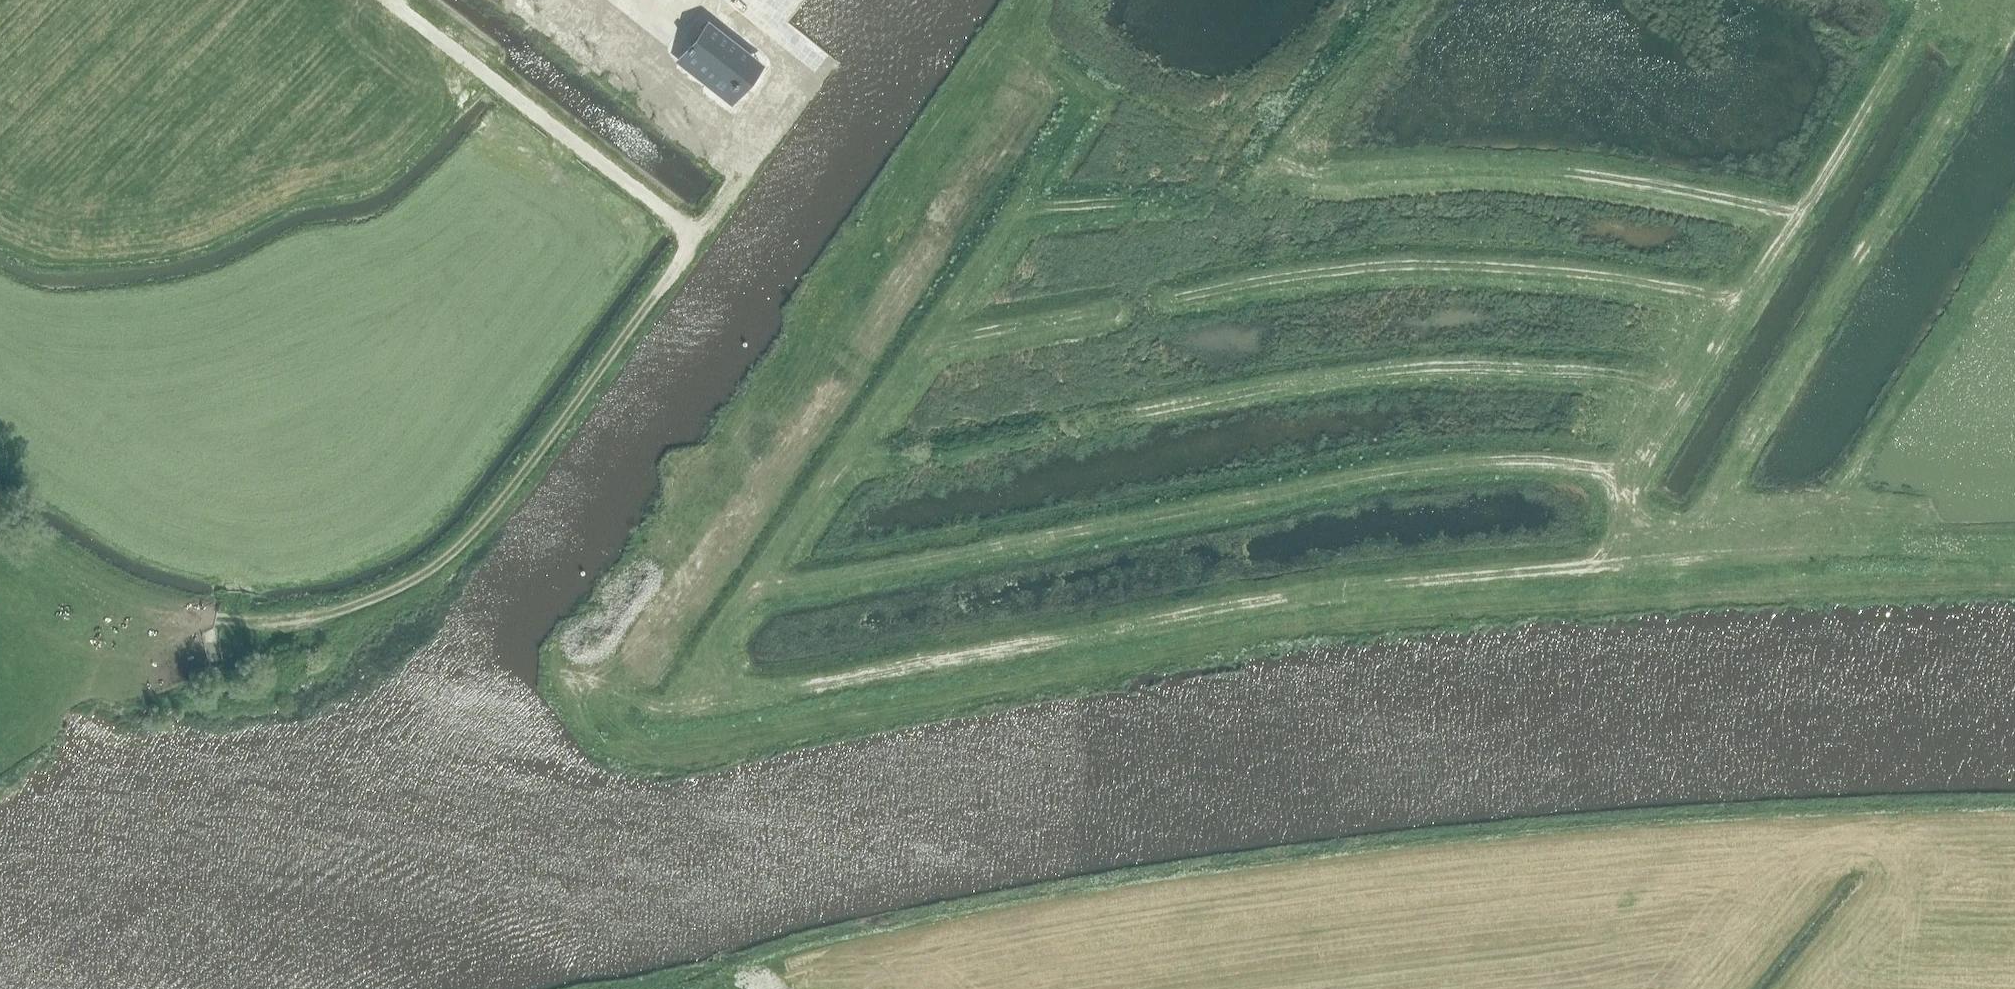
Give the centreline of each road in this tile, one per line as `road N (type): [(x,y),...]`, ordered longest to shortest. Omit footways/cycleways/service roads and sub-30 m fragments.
road 1 (track): [(389,0),(693,235),(470,541),(359,607),(304,618),(203,621)]

